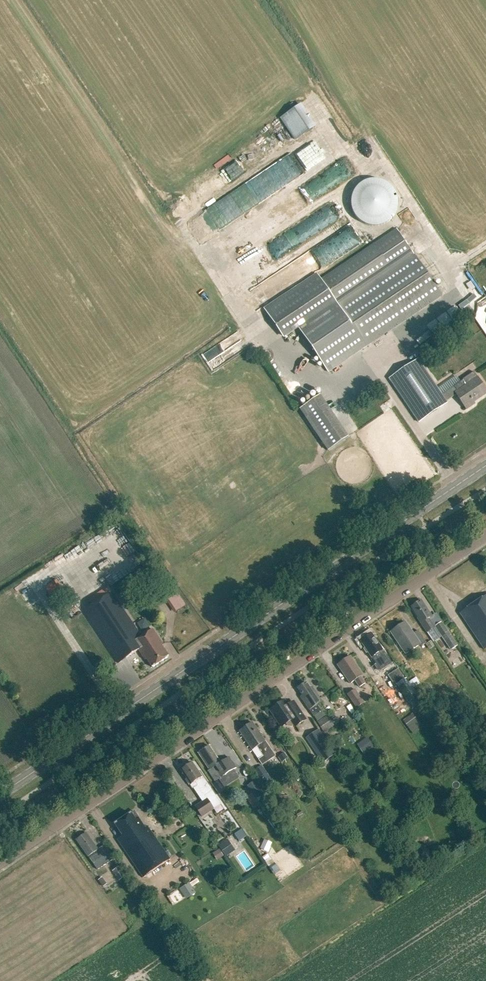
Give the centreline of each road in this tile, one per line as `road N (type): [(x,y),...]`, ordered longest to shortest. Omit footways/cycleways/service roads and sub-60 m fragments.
road 1 (secondary): [(0,794),(485,465)]
road 2 (unclassified): [(0,862),(485,534)]

